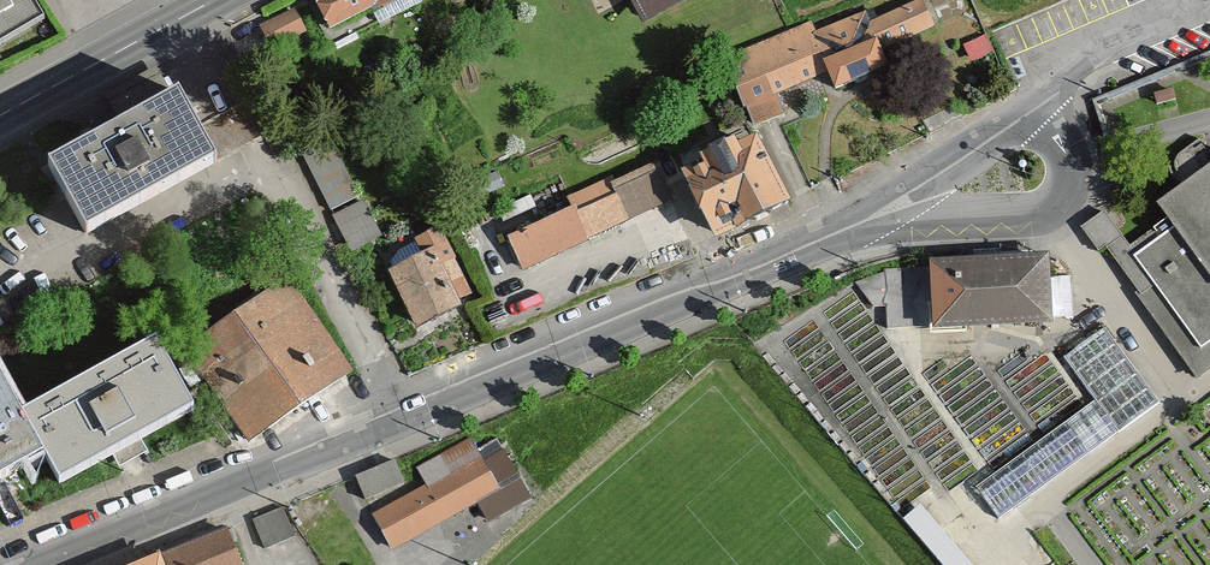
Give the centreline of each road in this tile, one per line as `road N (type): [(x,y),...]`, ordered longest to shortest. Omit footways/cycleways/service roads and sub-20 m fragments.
road 1 (residential): [(1035,102),(879,207),(735,275),(34,564)]
road 2 (secondary): [(0,117),(215,0)]
road 3 (unclassified): [(1209,10),(1086,60),(1035,102)]

